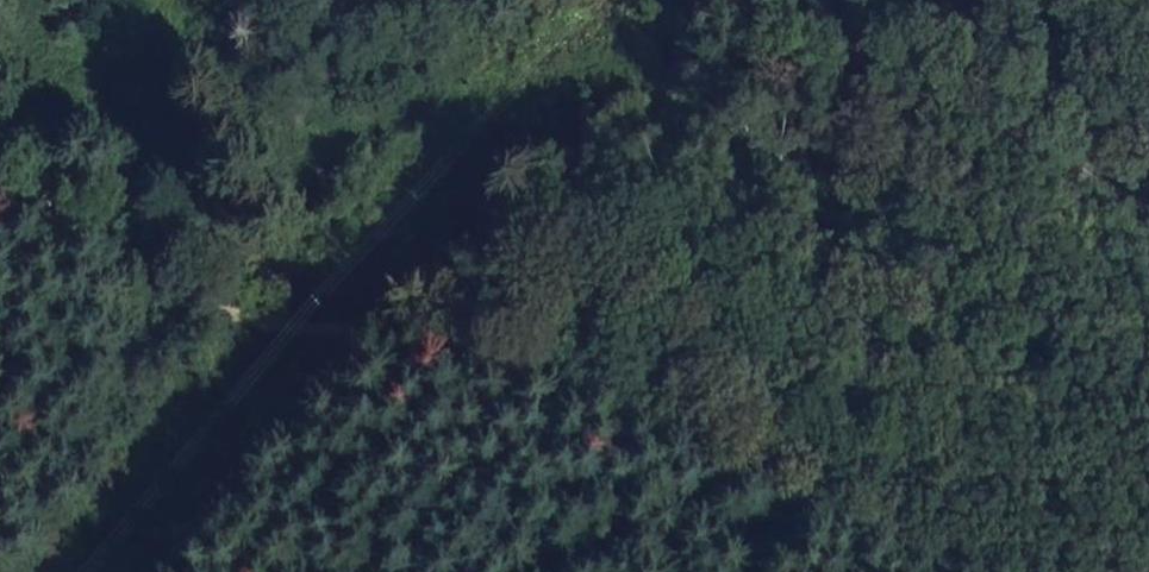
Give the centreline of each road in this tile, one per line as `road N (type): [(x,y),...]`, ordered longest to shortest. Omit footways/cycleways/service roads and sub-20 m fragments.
road 1 (track): [(936,571),(730,481),(563,390),(367,333),(271,320),(146,274),(0,164)]
road 2 (tertiary): [(1148,236),(869,57),(820,0)]

